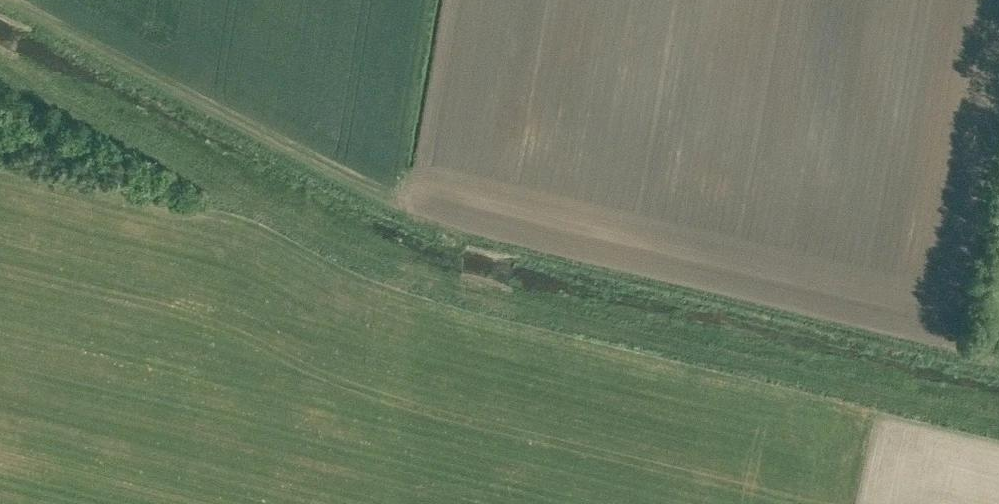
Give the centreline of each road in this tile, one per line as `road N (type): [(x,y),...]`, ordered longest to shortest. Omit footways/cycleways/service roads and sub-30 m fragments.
road 1 (track): [(0,54),(25,66),(46,98),(380,269),(445,268),(568,322),(976,423),(998,417)]
road 2 (track): [(0,9),(412,223),(480,248),(998,370)]

